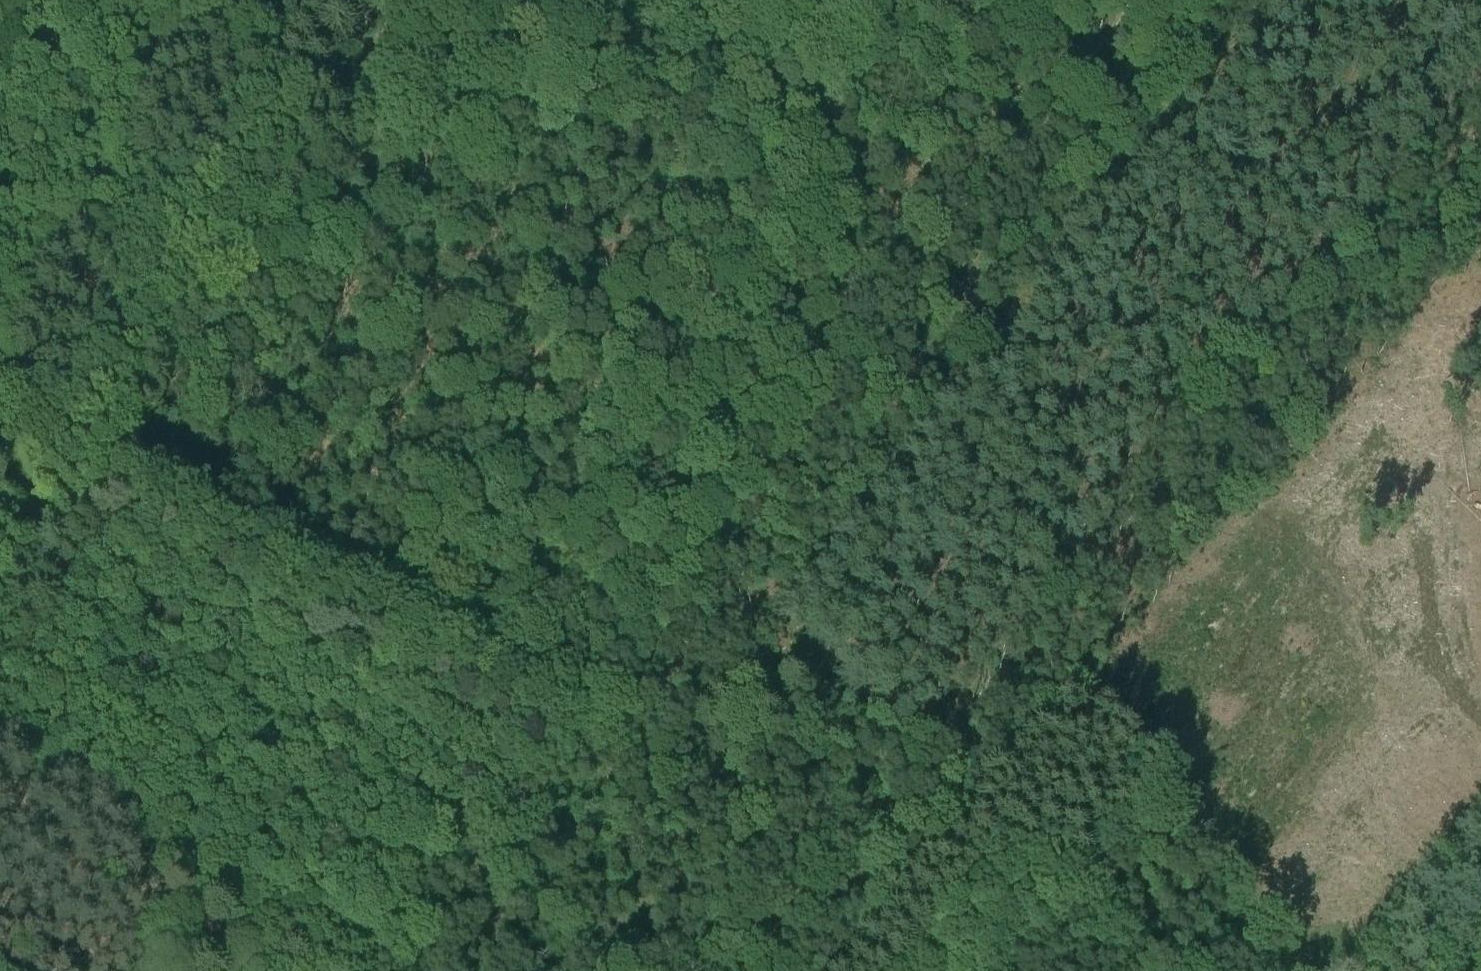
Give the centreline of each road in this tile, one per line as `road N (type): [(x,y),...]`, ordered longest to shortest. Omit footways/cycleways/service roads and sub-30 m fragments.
road 1 (track): [(0,571),(291,85)]
road 2 (track): [(812,420),(1132,0)]
road 3 (track): [(1298,970),(1099,687),(1076,638)]
road 4 (track): [(39,0),(172,25),(291,85)]

